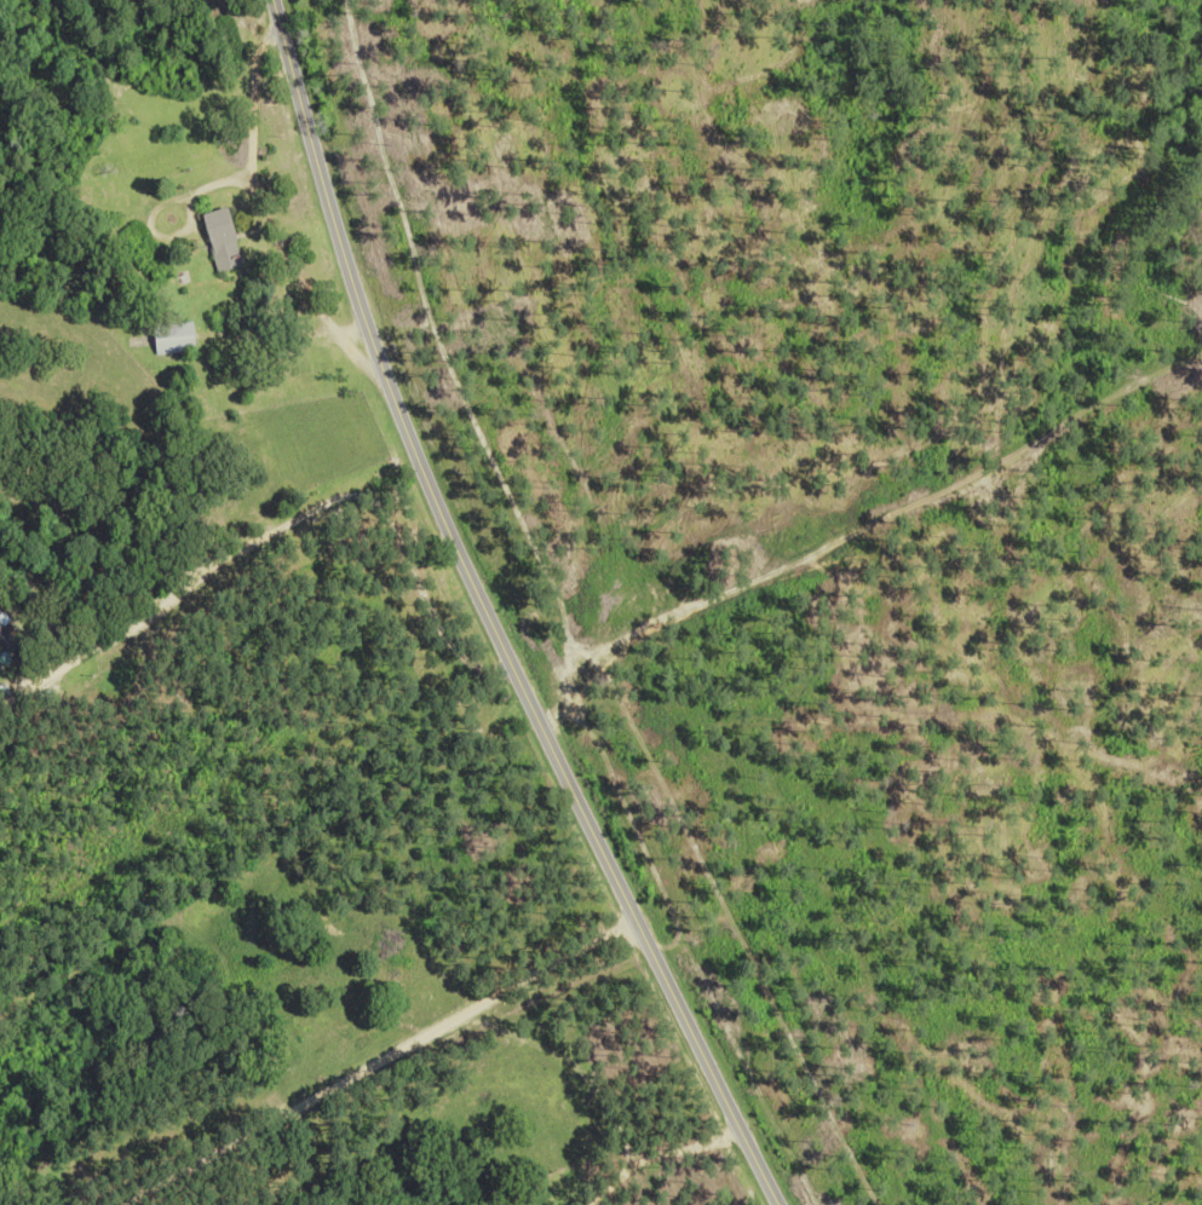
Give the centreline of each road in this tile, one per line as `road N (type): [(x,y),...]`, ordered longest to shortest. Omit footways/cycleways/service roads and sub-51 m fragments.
road 1 (secondary): [(775,1204),(534,722),(412,451),(343,259),(271,0)]

